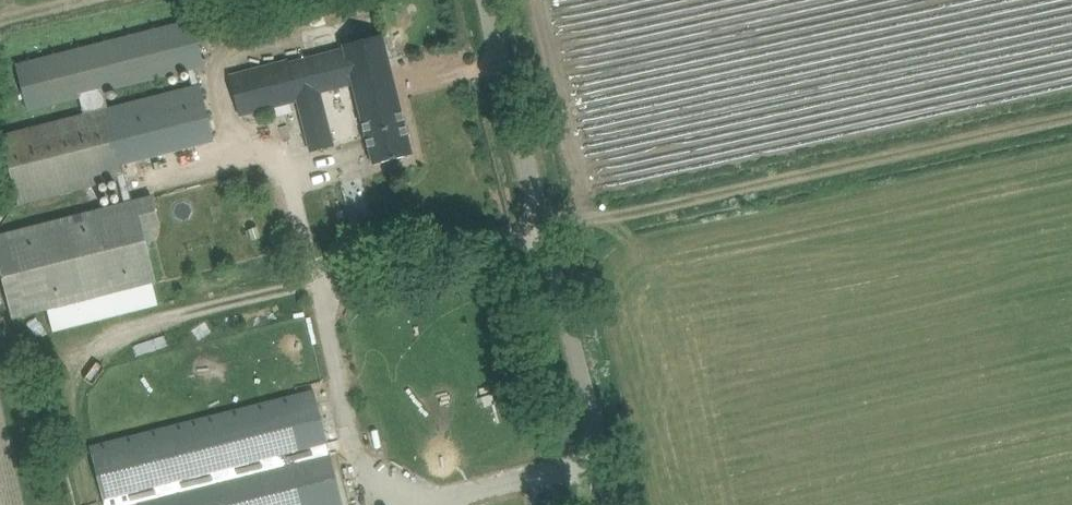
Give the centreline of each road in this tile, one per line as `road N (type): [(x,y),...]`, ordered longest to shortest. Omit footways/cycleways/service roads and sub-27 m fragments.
road 1 (track): [(1071,118),(536,236)]
road 2 (unclassified): [(609,504),(477,0)]

